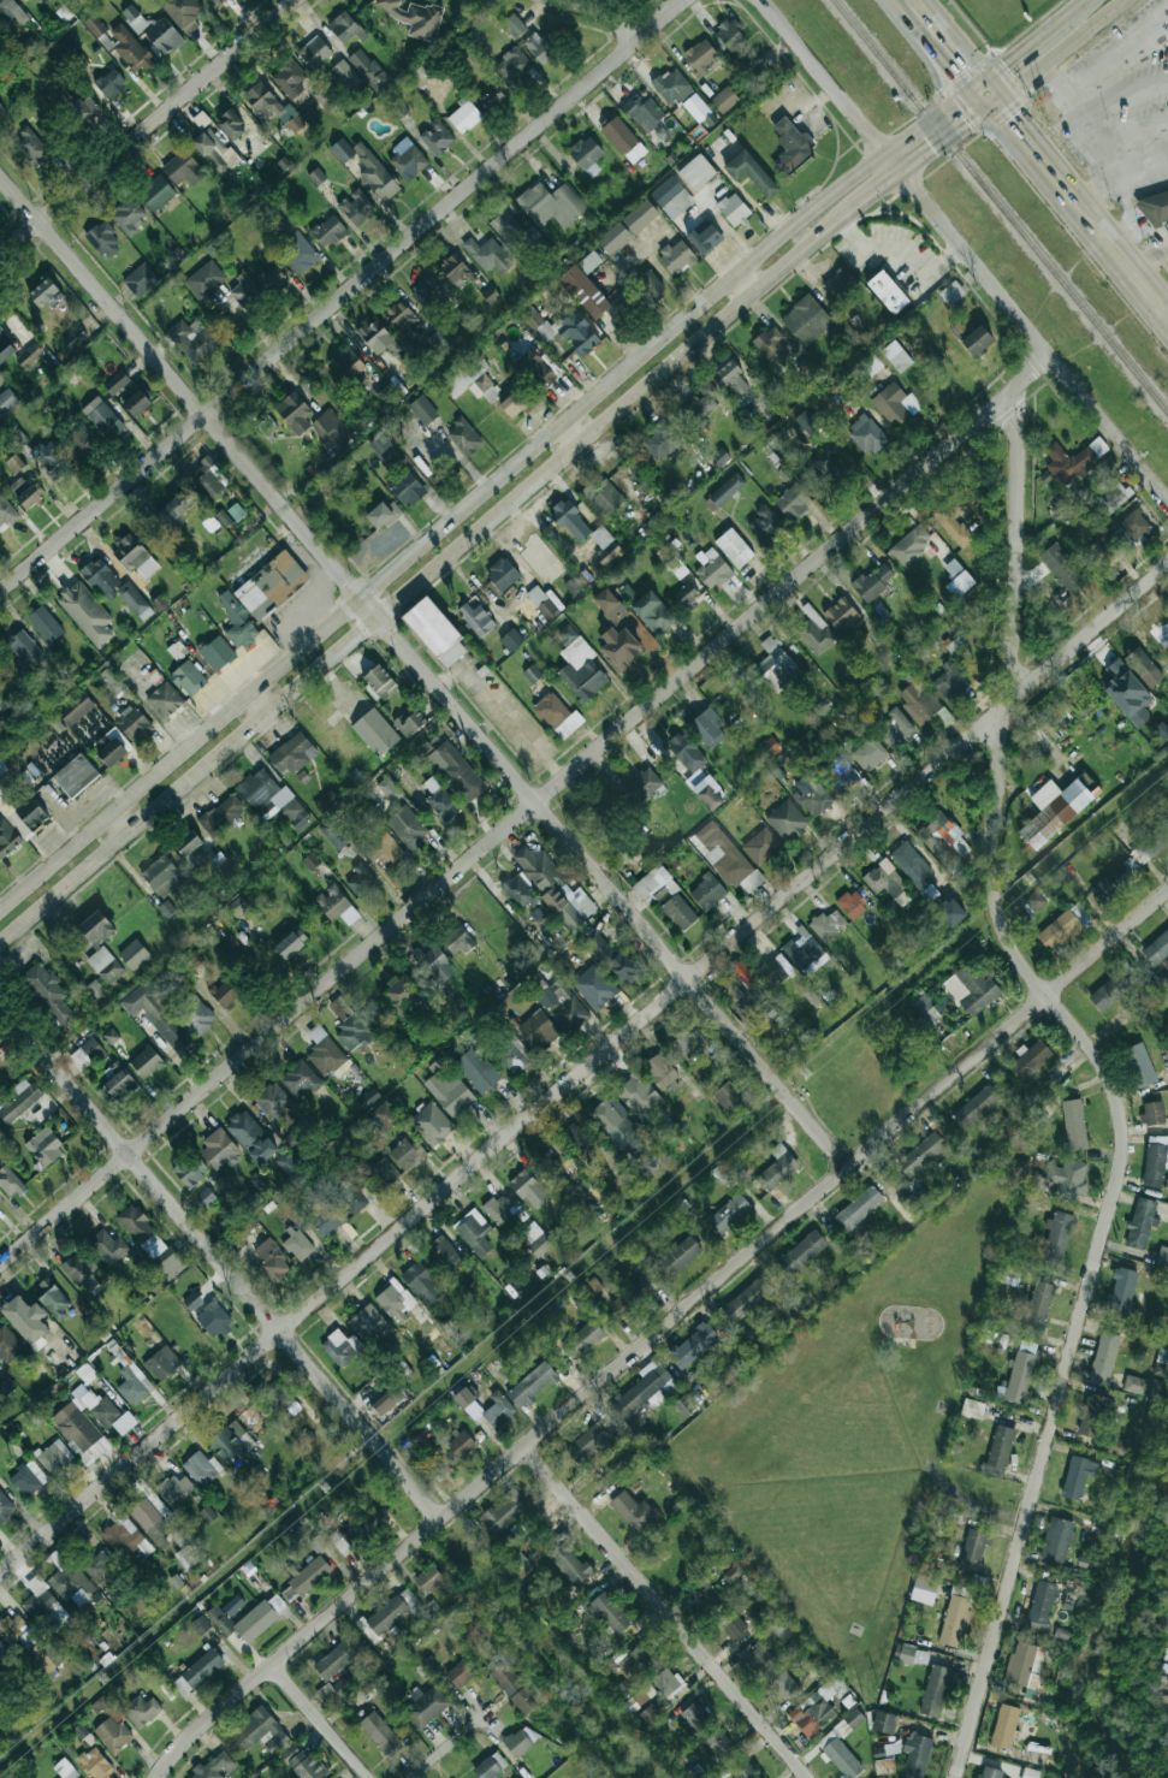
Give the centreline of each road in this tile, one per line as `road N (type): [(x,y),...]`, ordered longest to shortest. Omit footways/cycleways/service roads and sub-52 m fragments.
road 1 (residential): [(0,1572),(1167,566)]
road 2 (residential): [(956,1777),(1122,1163),(1123,1119),(1103,1061),(1006,948),(991,906),(1018,534),(1016,395)]
road 3 (residential): [(0,1264),(1016,395),(1040,345)]
road 4 (residential): [(159,1777),(194,1733),(268,1665),(1167,887)]
road 5 (residential): [(0,178),(846,1166)]
road 6 (secondary): [(978,81),(788,229),(0,909)]
road 7 (secondary): [(0,940),(838,221)]
road 8 (residential): [(0,594),(648,28),(693,0)]
road 9 (residential): [(0,999),(439,1518)]
road 10 (residential): [(518,1448),(803,1777)]
road 11 (residential): [(902,172),(1167,502)]
road 12 (residential): [(0,259),(294,0)]
road 13 (residential): [(760,0),(902,172)]
road 14 (secondary): [(996,103),(1123,0)]
road 15 (residential): [(268,1665),(365,1777)]
road 16 (secondary): [(1167,300),(1073,202)]
road 17 (secondary): [(1073,202),(996,103)]
road 18 (secondary): [(1073,6),(978,81)]
road 19 (secondary): [(893,0),(948,70),(978,81)]

